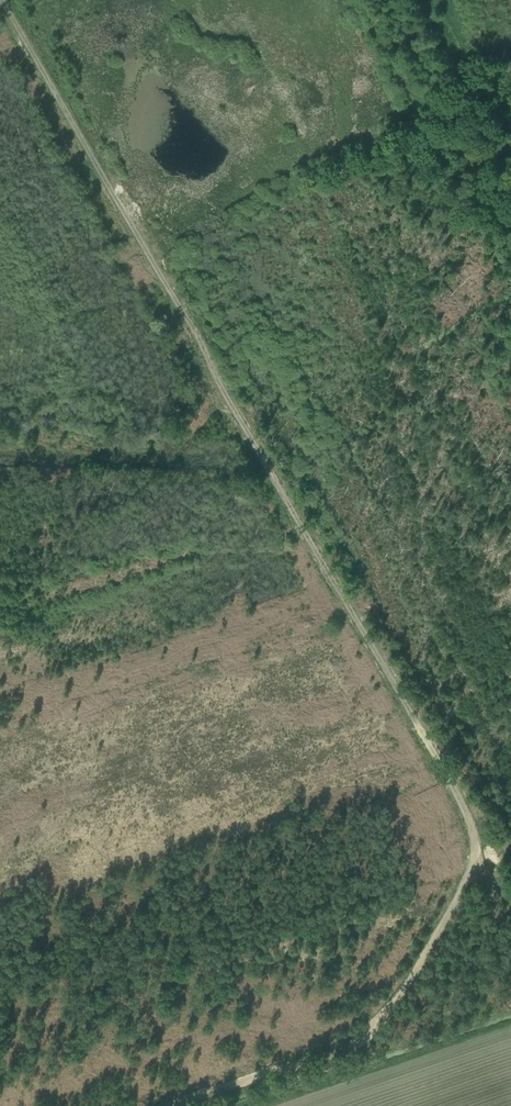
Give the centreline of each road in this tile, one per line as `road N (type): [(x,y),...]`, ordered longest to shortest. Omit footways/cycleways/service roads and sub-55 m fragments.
road 1 (track): [(255,443),(1,0)]
road 2 (track): [(255,443),(478,834)]
road 3 (track): [(478,834),(476,871),(380,1024),(356,1045),(176,1105)]

